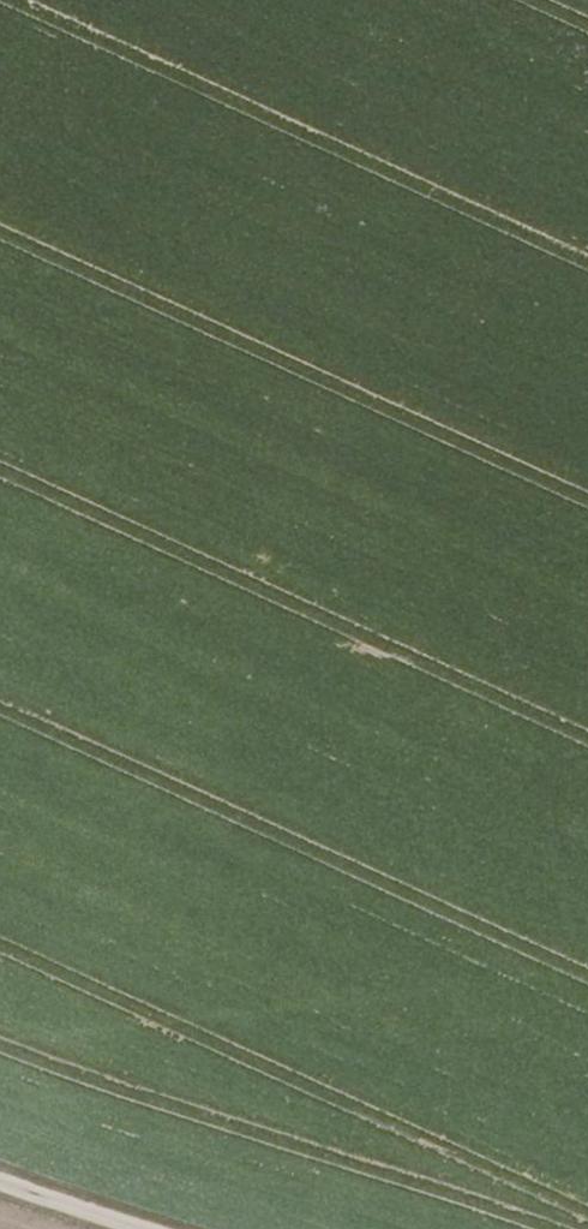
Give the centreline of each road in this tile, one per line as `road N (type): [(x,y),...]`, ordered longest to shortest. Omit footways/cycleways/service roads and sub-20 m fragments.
road 1 (track): [(175,1228),(0,1157)]

